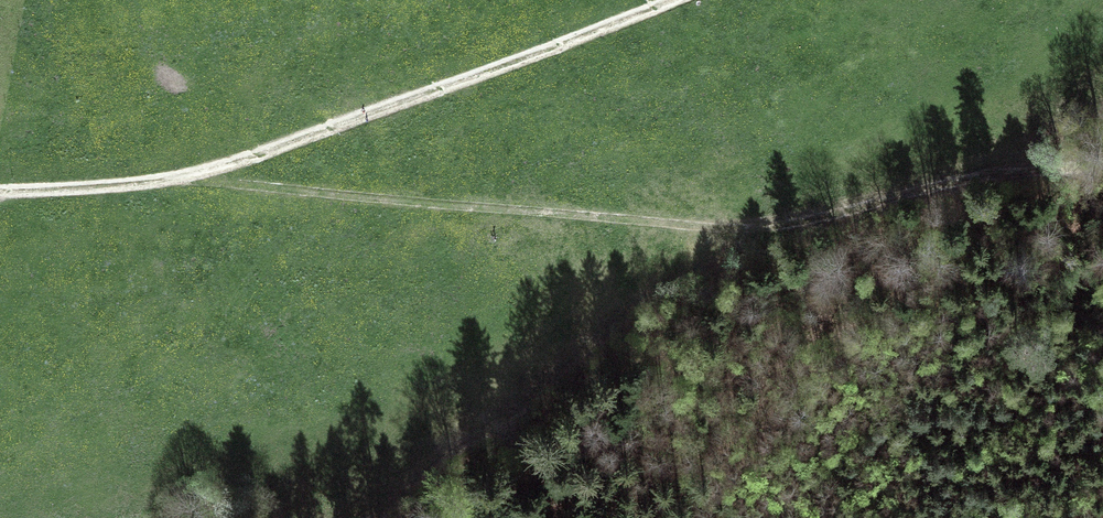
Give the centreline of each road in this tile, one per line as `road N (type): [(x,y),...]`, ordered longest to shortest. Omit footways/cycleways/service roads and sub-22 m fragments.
road 1 (track): [(178,178),(751,236),(1102,161)]
road 2 (track): [(0,190),(203,174),(674,0)]

